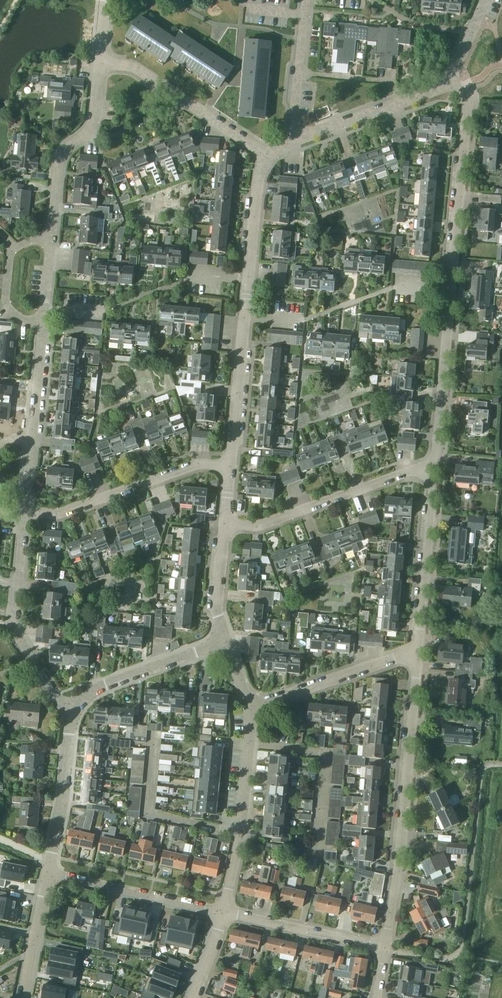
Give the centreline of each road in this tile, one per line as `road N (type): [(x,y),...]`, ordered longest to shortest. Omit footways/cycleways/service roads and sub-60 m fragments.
road 1 (residential): [(384,949),(418,652)]
road 2 (residential): [(501,763),(481,770),(460,947),(441,959),(384,949)]
road 3 (residential): [(71,710),(13,628),(24,516)]
road 4 (residential): [(450,288),(466,98),(448,85)]
road 5 (residential): [(24,516),(199,466),(229,468)]
road 6 (tertiary): [(223,912),(240,834),(248,706)]
road 7 (residential): [(226,525),(257,527),(421,469)]
road 8 (residential): [(99,61),(122,64),(267,158)]
road 9 (residential): [(51,237),(56,170),(88,132),(99,61)]
road 10 (residential): [(421,469),(438,449),(450,288)]
road 11 (residential): [(418,652),(430,495),(421,469)]
road 12 (residential): [(223,912),(48,873)]
road 13 (residential): [(248,706),(418,652)]
road 14 (residential): [(71,710),(102,687),(226,644)]
road 15 (residential): [(384,949),(223,912)]
road 16 (residential): [(71,710),(48,873)]
road 17 (residential): [(296,138),(448,85)]
road 18 (tertiary): [(229,468),(244,319)]
road 19 (residential): [(42,326),(5,306),(10,250),(51,237)]
road 20 (residential): [(296,138),(307,0)]
road 21 (residential): [(48,873),(22,997)]
road 22 (tertiary): [(247,280),(256,180),(267,158)]
road 23 (tertiary): [(226,644),(217,613),(226,525)]

